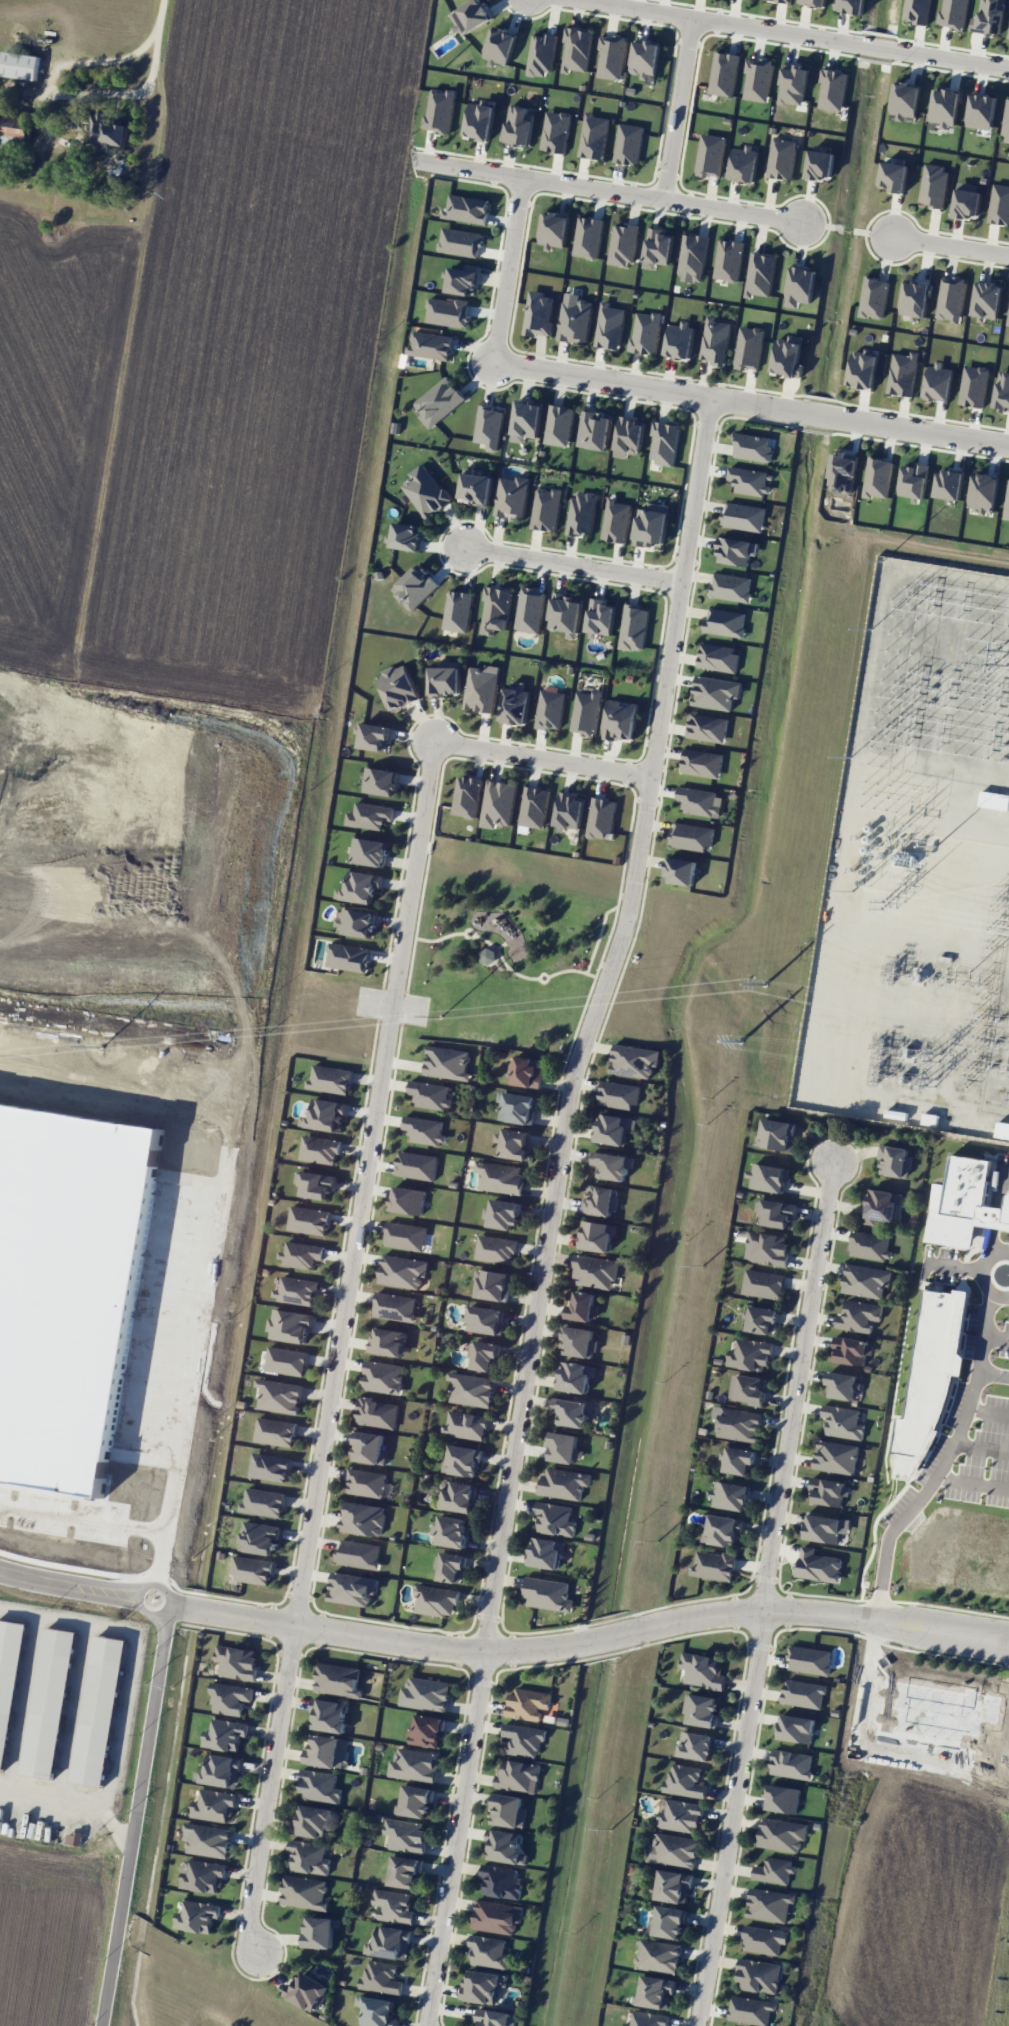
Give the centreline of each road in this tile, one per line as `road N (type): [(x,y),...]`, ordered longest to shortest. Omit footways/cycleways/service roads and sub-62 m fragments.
road 1 (residential): [(712,399),(632,911),(564,1110),(482,1652)]
road 2 (residential): [(298,1626),(436,741)]
road 3 (residential): [(152,1612),(174,1606),(482,1652),(588,1646),(765,1608),(1008,1643)]
road 4 (residential): [(104,2025),(164,1639),(140,1603),(0,1570)]
road 5 (residential): [(1008,444),(496,361)]
road 6 (residential): [(765,1608),(836,1160)]
road 7 (residential): [(700,2025),(765,1608)]
road 8 (residential): [(482,1652),(433,2025)]
road 9 (residential): [(260,1952),(252,1913),(298,1626)]
road 10 (residential): [(697,8),(1008,57)]
road 11 (residential): [(664,202),(412,161)]
road 12 (residential): [(682,579),(465,547)]
road 13 (residential): [(651,778),(436,741)]
road 14 (residential): [(697,8),(664,202)]
road 15 (residential): [(496,361),(523,179)]
road 16 (residential): [(802,223),(664,202)]

